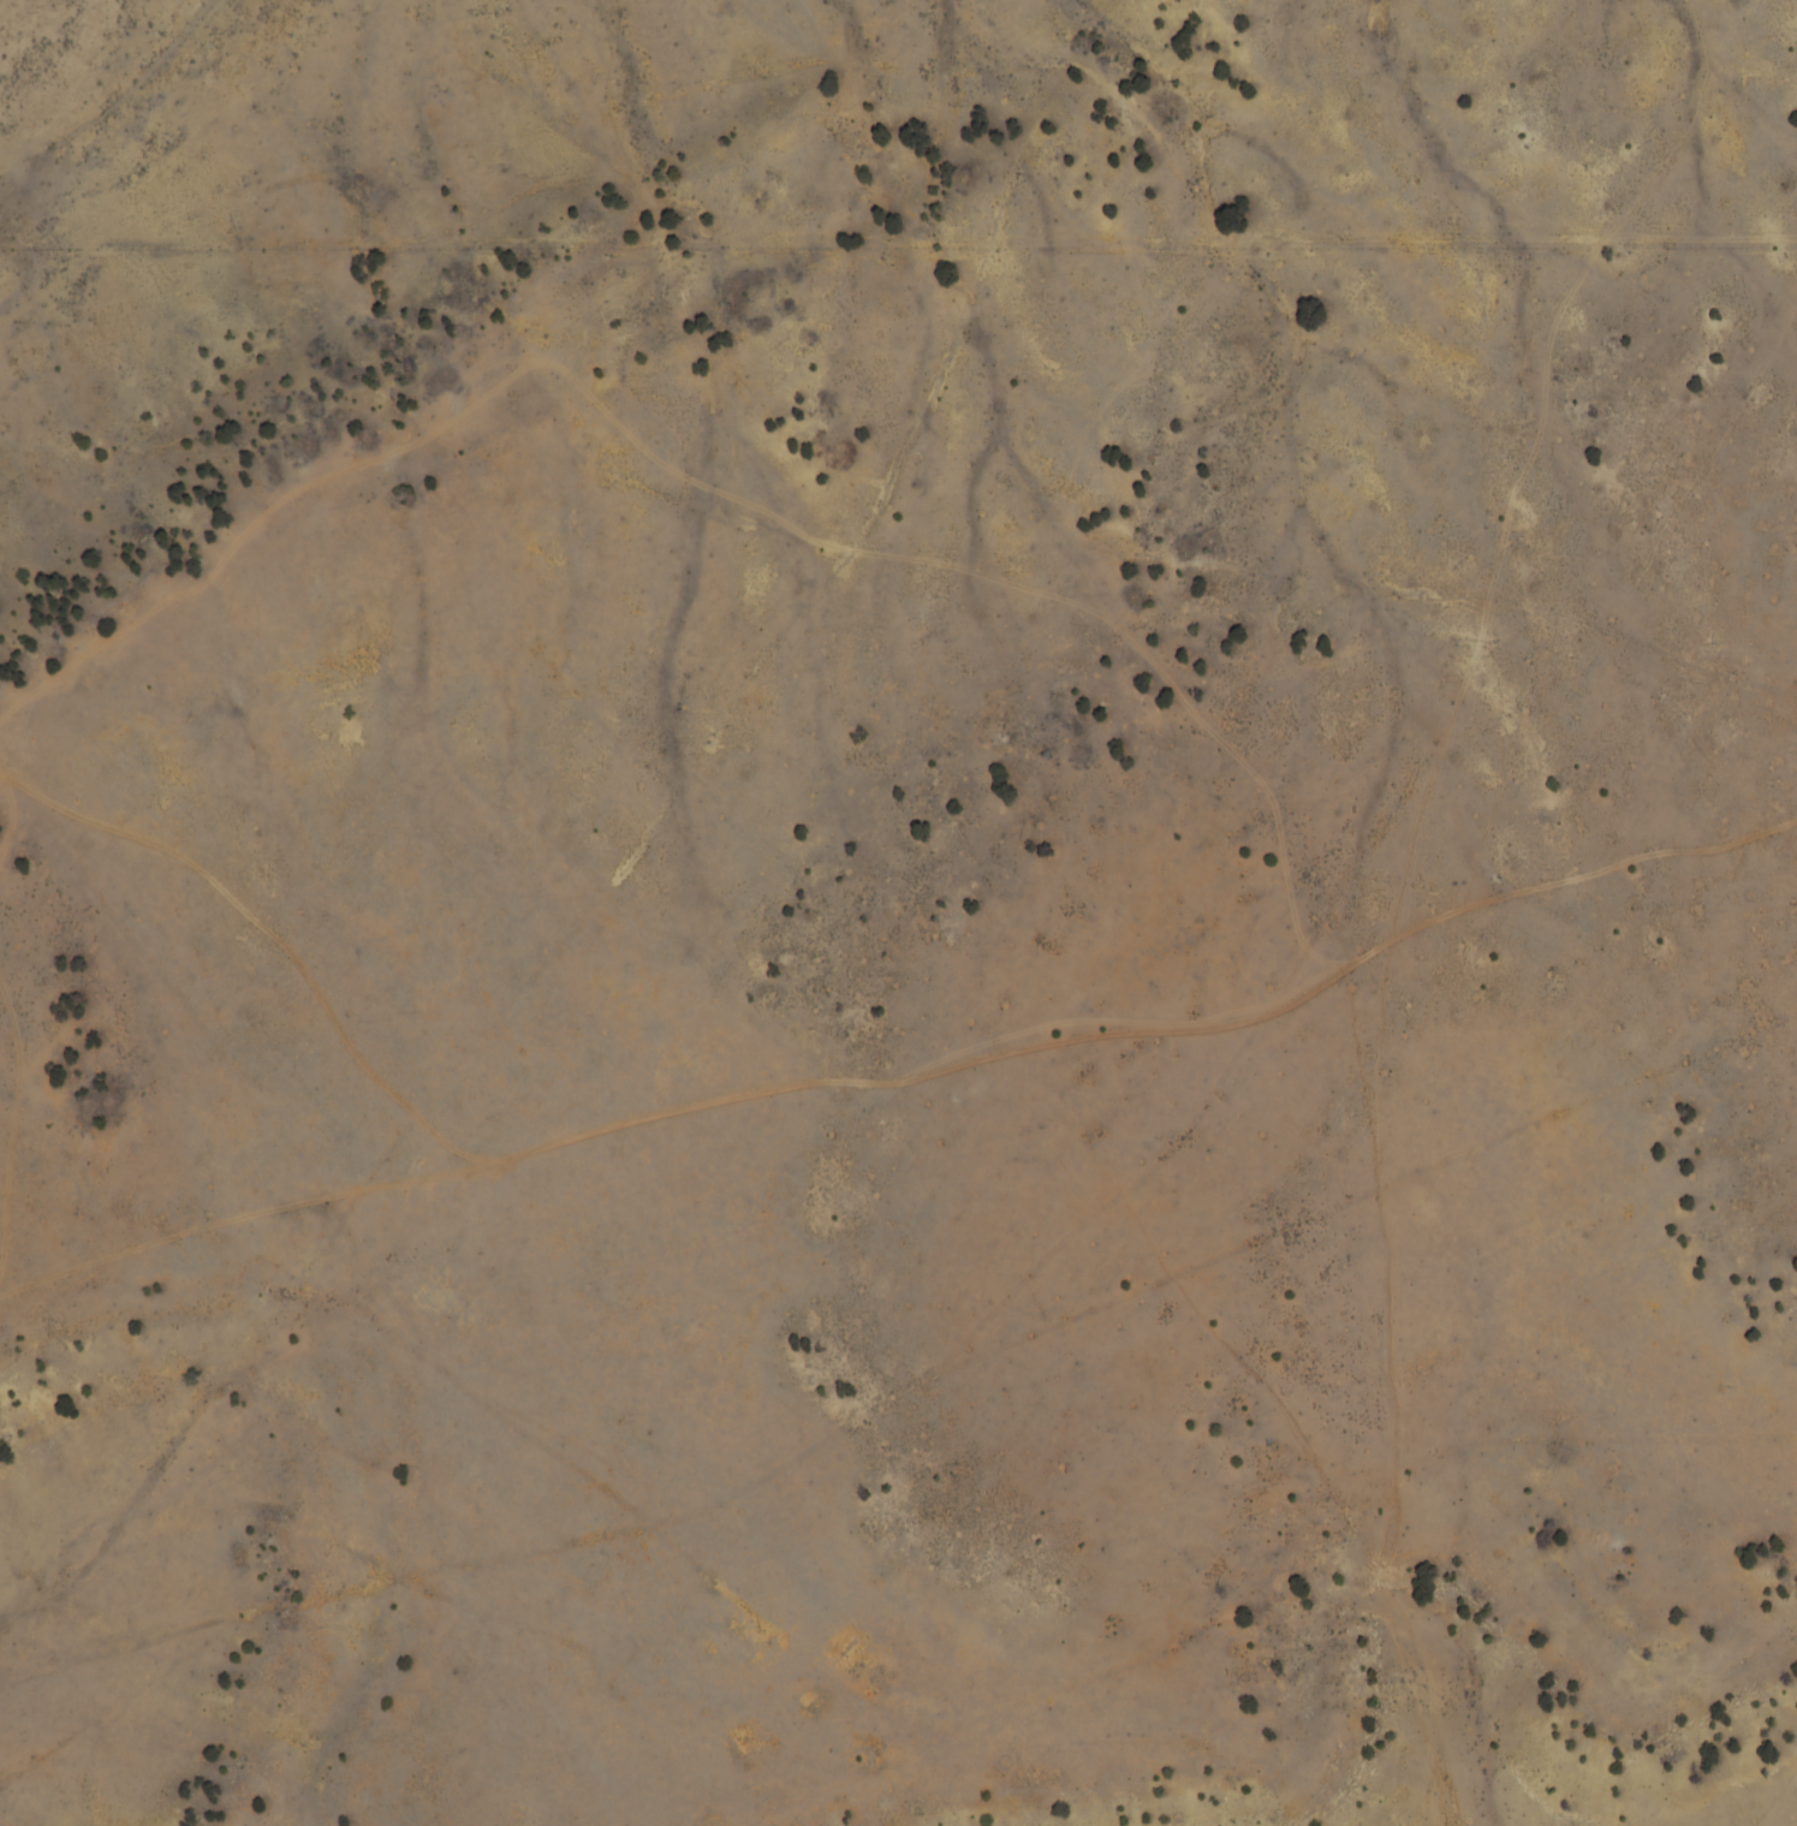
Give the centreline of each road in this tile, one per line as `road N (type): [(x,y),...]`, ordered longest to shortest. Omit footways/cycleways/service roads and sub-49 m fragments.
road 1 (track): [(499,902),(787,1059),(1019,1052),(1376,995),(1796,842)]

